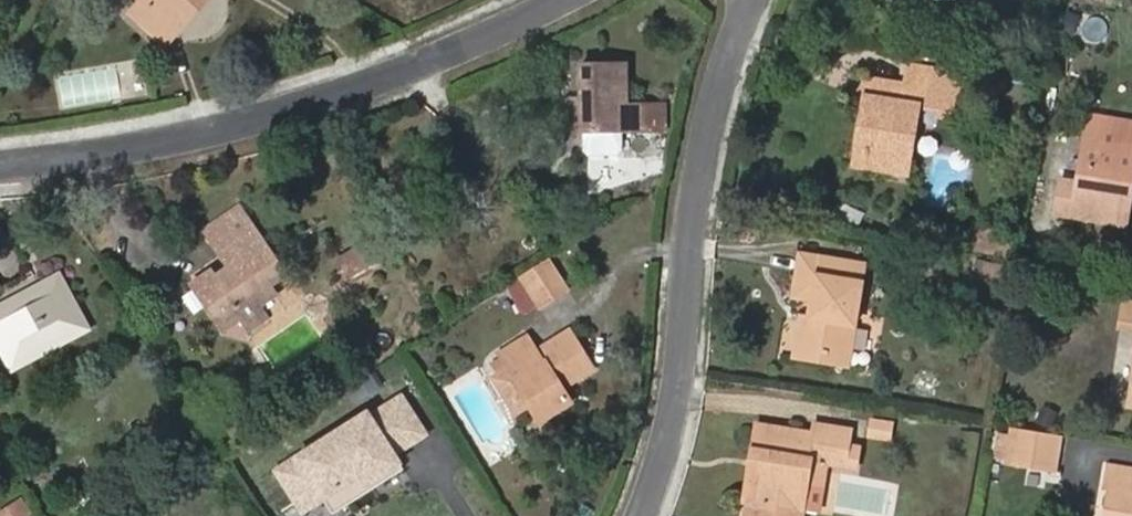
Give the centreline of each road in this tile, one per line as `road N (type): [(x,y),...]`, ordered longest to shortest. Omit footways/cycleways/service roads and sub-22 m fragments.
road 1 (residential): [(0,162),(210,143),(412,81),(589,0)]
road 2 (residential): [(752,0),(707,152),(676,420),(650,515)]

